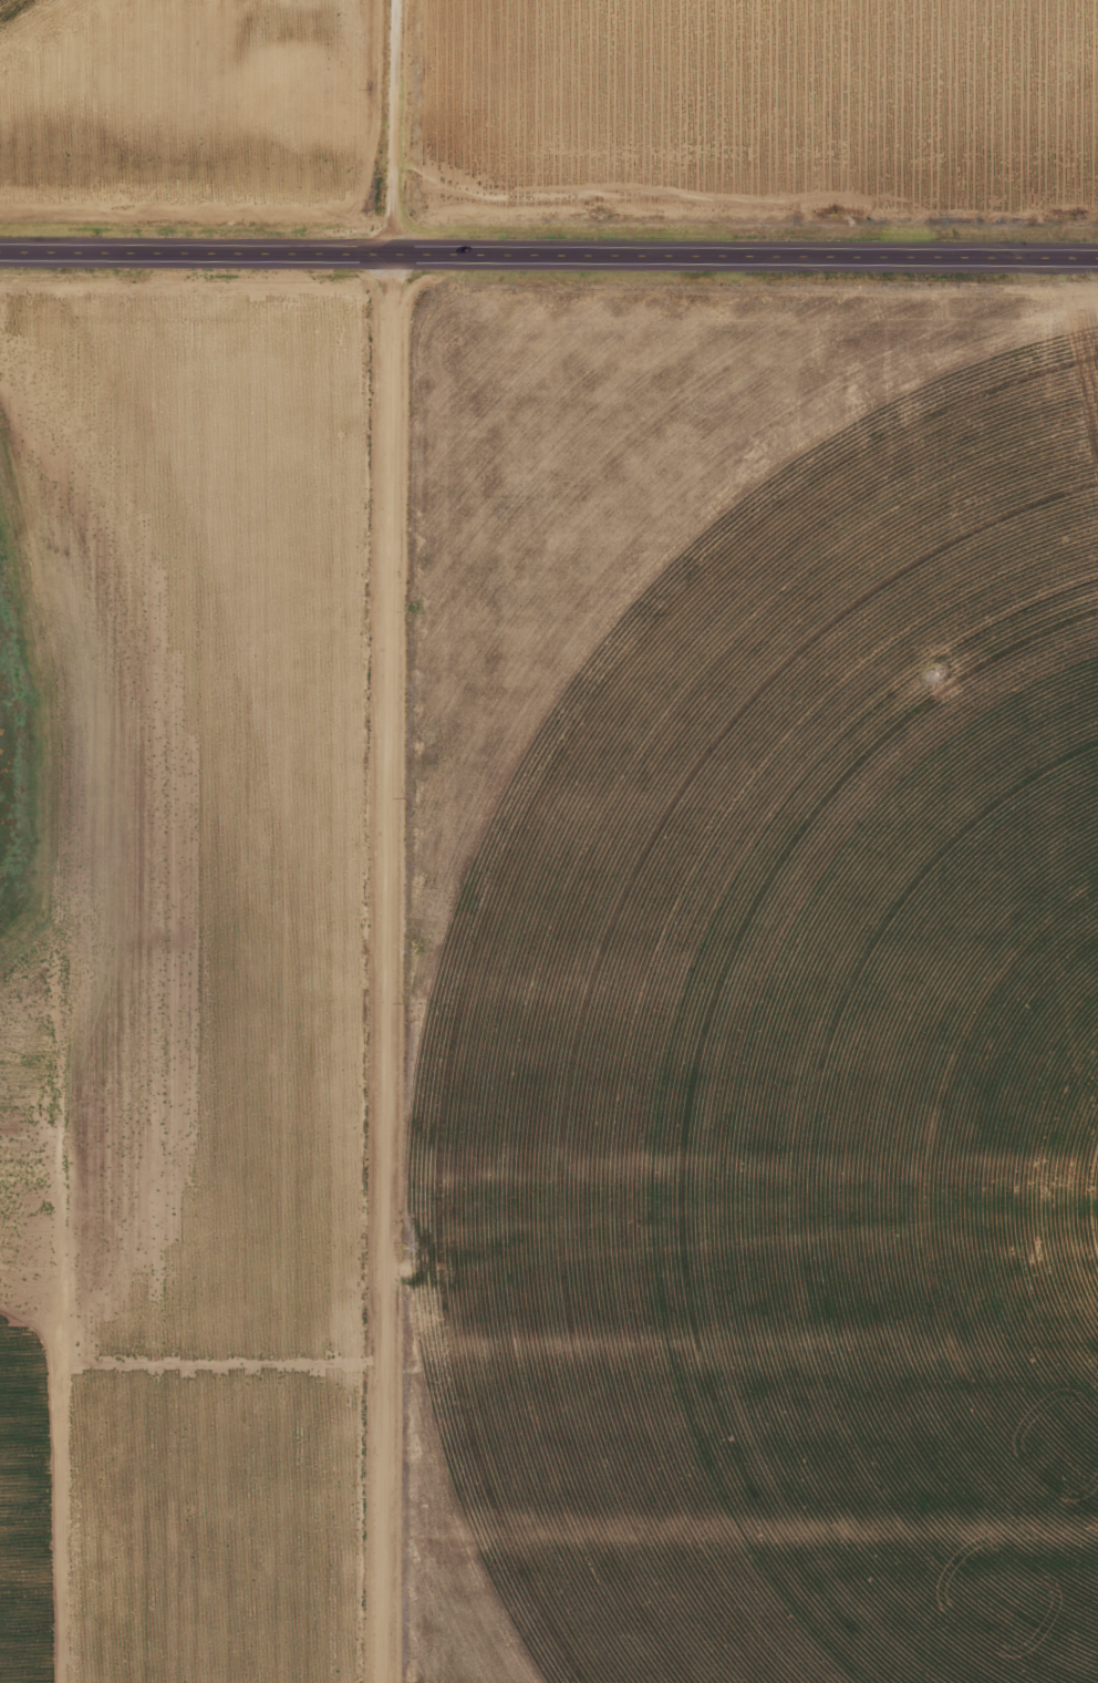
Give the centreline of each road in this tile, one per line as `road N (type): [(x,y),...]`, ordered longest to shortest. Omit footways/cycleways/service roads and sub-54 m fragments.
road 1 (residential): [(382,1682),(395,0)]
road 2 (primary): [(1097,275),(0,266)]

